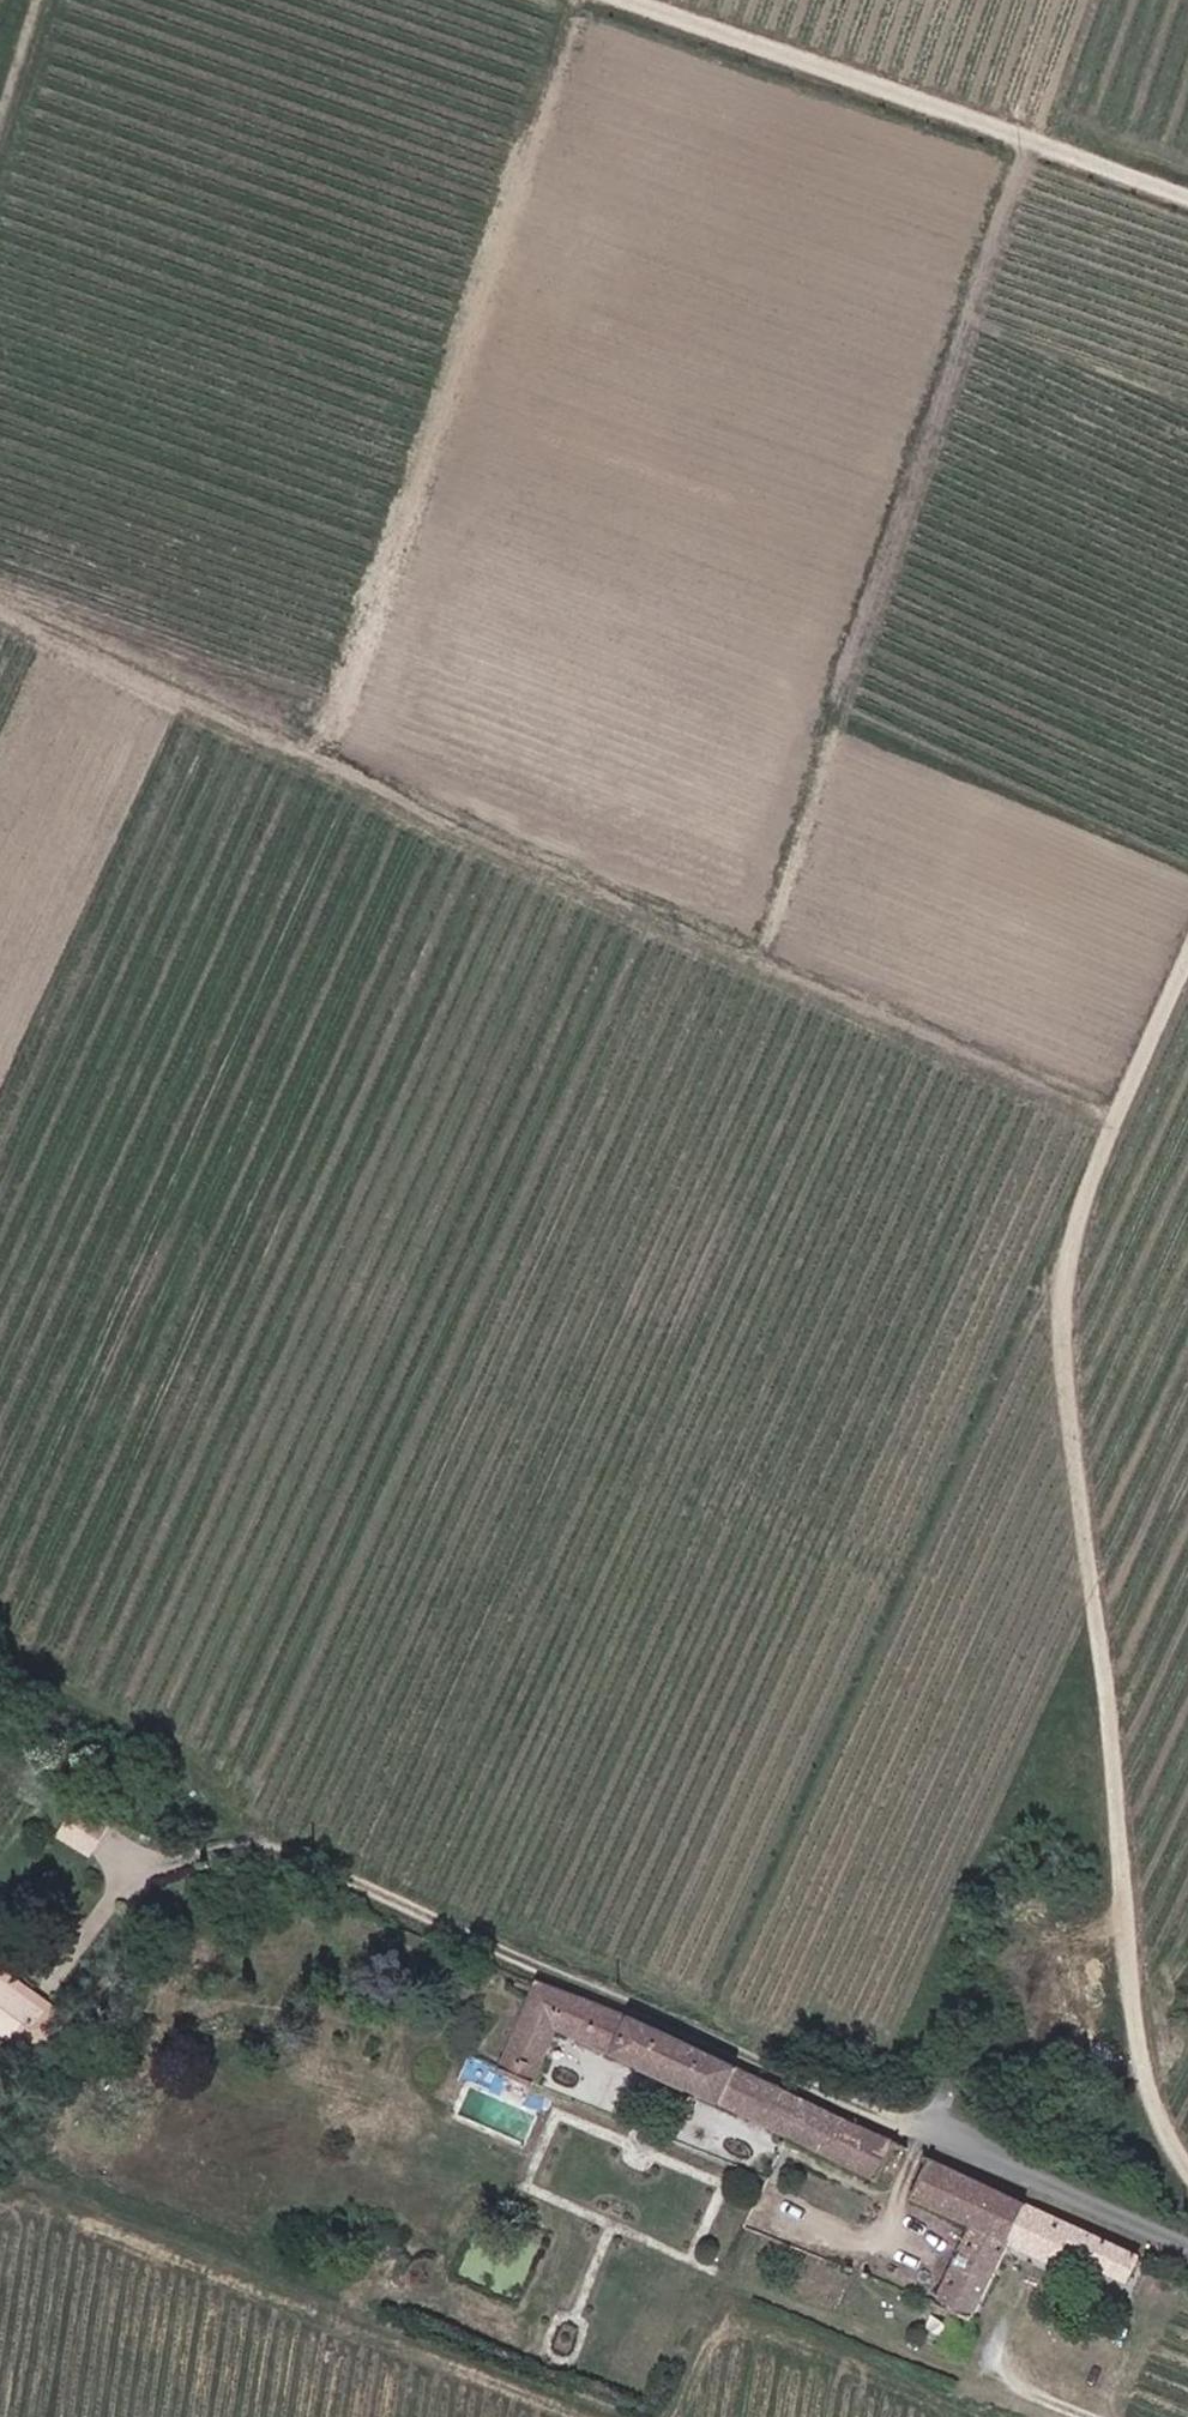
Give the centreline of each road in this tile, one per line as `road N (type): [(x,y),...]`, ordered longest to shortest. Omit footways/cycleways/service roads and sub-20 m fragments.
road 1 (unclassified): [(1187,2238),(953,2133)]

